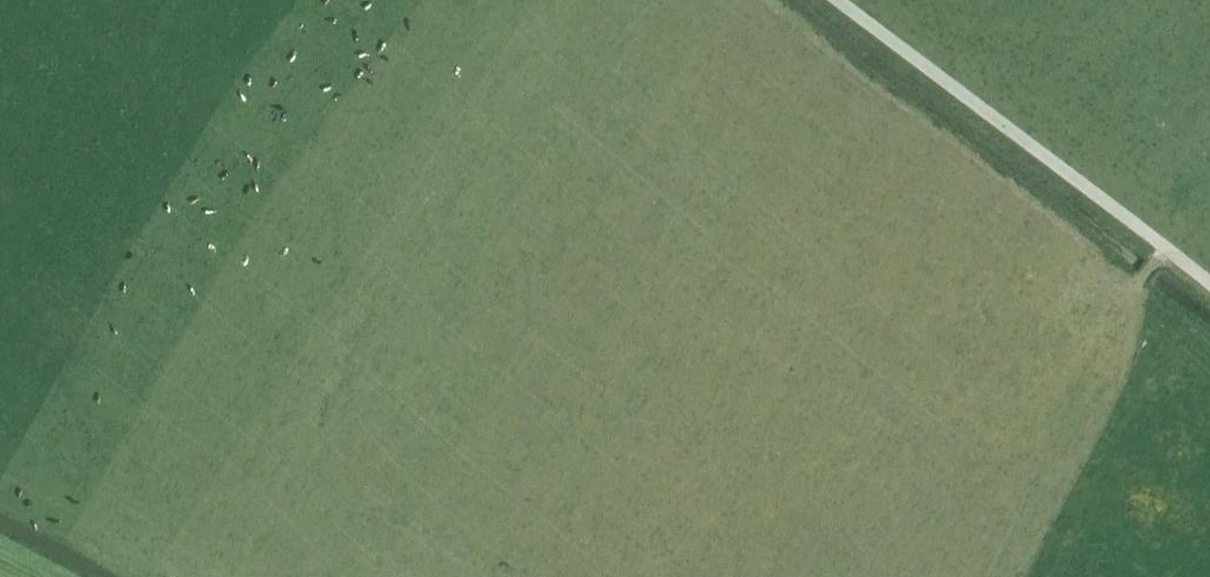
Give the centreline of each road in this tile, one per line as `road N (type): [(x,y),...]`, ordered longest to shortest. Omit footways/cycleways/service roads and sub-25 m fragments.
road 1 (track): [(839,0),(1209,286)]

